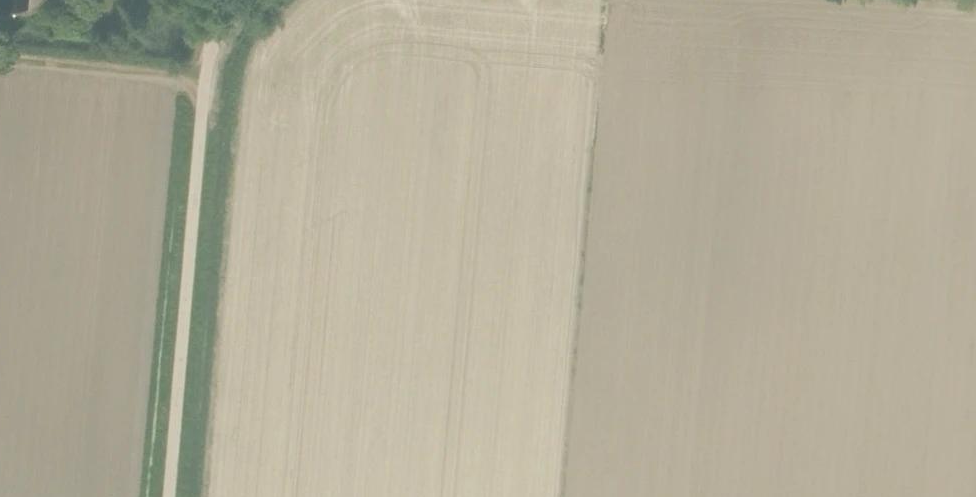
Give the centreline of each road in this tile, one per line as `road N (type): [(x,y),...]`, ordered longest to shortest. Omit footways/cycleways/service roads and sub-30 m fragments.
road 1 (unclassified): [(168,496),(207,58),(242,0)]

